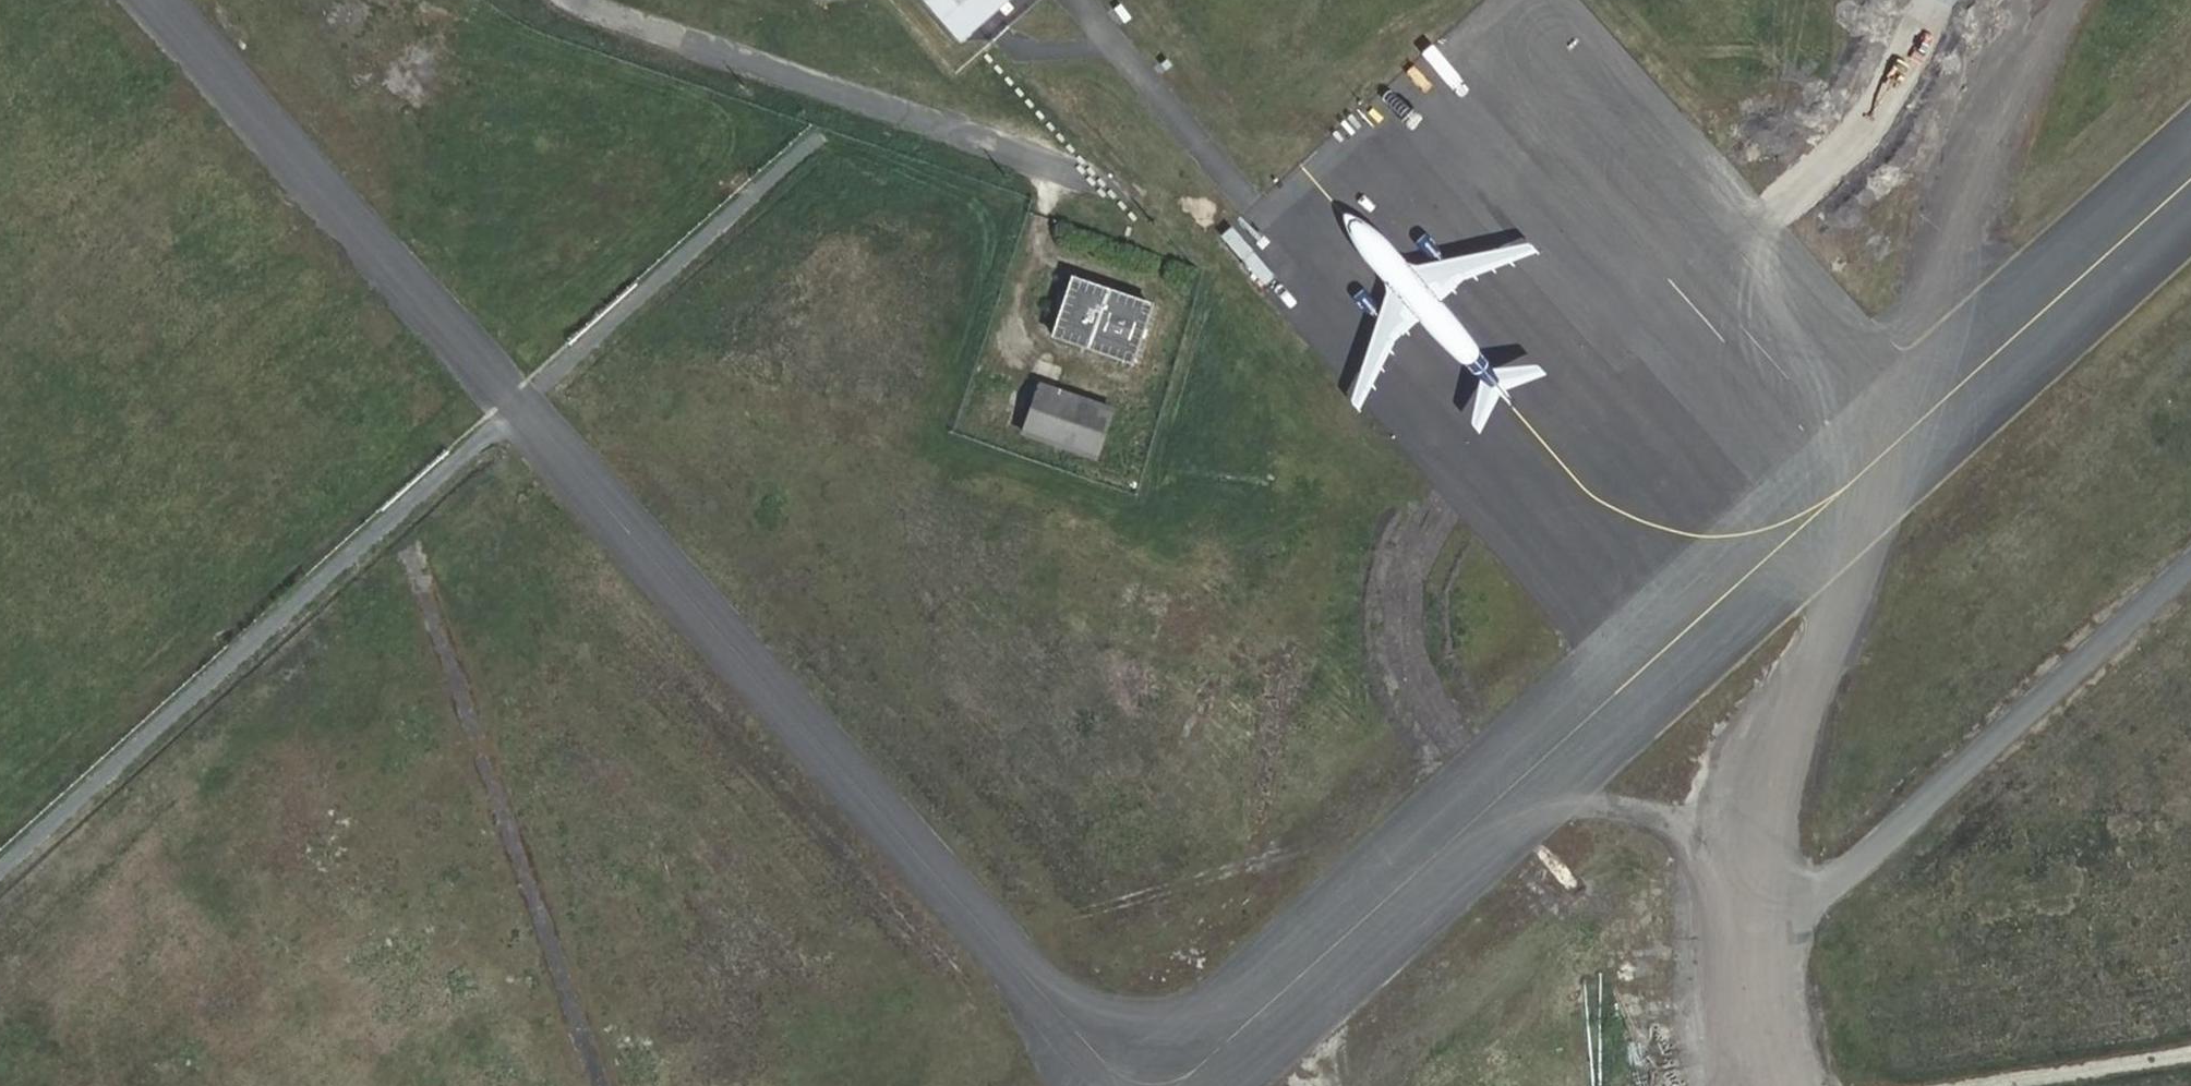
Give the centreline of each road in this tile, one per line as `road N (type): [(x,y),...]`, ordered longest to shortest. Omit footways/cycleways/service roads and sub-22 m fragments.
road 1 (track): [(1976,1085),(2190,1053)]

